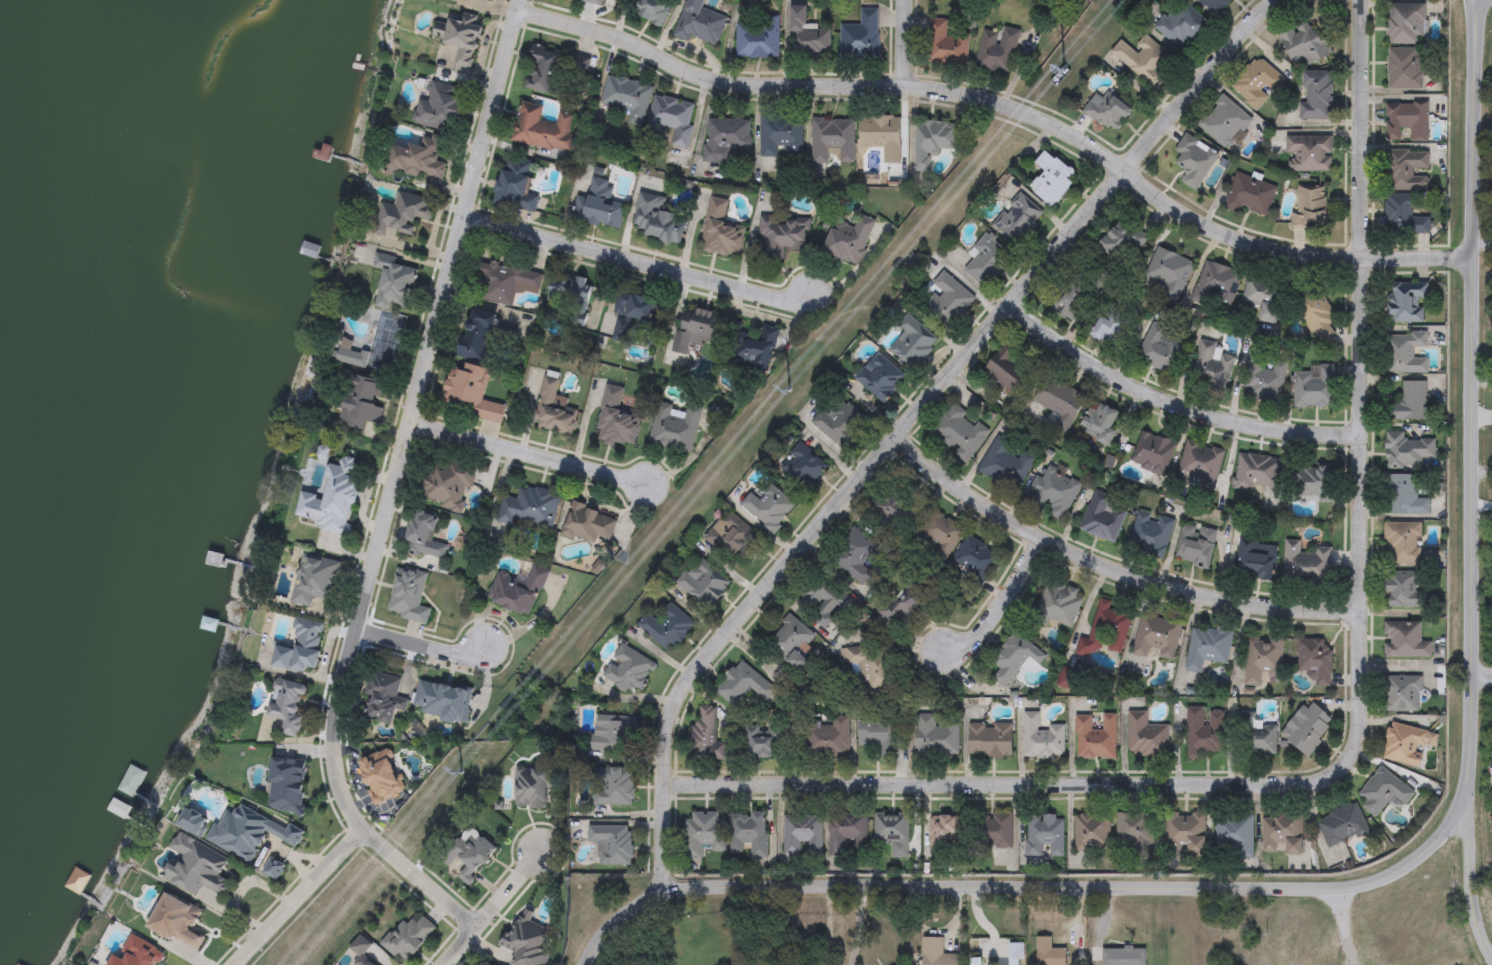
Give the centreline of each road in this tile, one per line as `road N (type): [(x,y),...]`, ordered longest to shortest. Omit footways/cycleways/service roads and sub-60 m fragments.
road 1 (residential): [(1359,0),(1361,589),(1353,732),(1336,767),(1309,779),(1253,782),(664,783)]
road 2 (residential): [(664,891),(666,744),(690,685),(1246,25),(1277,0)]
road 3 (residential): [(519,8),(733,83),(901,86),(1011,107),(1072,137),(1164,205),(1250,245),(1300,256),(1467,260)]
road 4 (tertiary): [(1464,780),(1457,811),(1433,847),(1373,883),(679,888),(629,911),(589,964)]
road 5 (residential): [(521,0),(337,693),(331,746),(361,832)]
road 6 (tertiary): [(1475,0),(1467,260),(1472,677),(1464,780)]
road 7 (residential): [(897,437),(976,503),(1076,557),(1189,595),(1360,621)]
road 8 (residential): [(1361,434),(1281,433),(1147,395),(1092,365),(1014,300)]
road 9 (residential): [(813,295),(774,298),(675,274),(463,210)]
road 10 (residential): [(651,484),(410,413)]
road 11 (residential): [(361,832),(236,964)]
road 12 (tertiary): [(1457,811),(1468,827),(1470,906),(1491,958)]
road 13 (residential): [(1041,540),(978,633),(940,649)]
road 14 (residential): [(542,850),(444,964)]
road 15 (residential): [(361,832),(471,931)]
road 16 (residential): [(359,627),(461,653),(485,647)]

